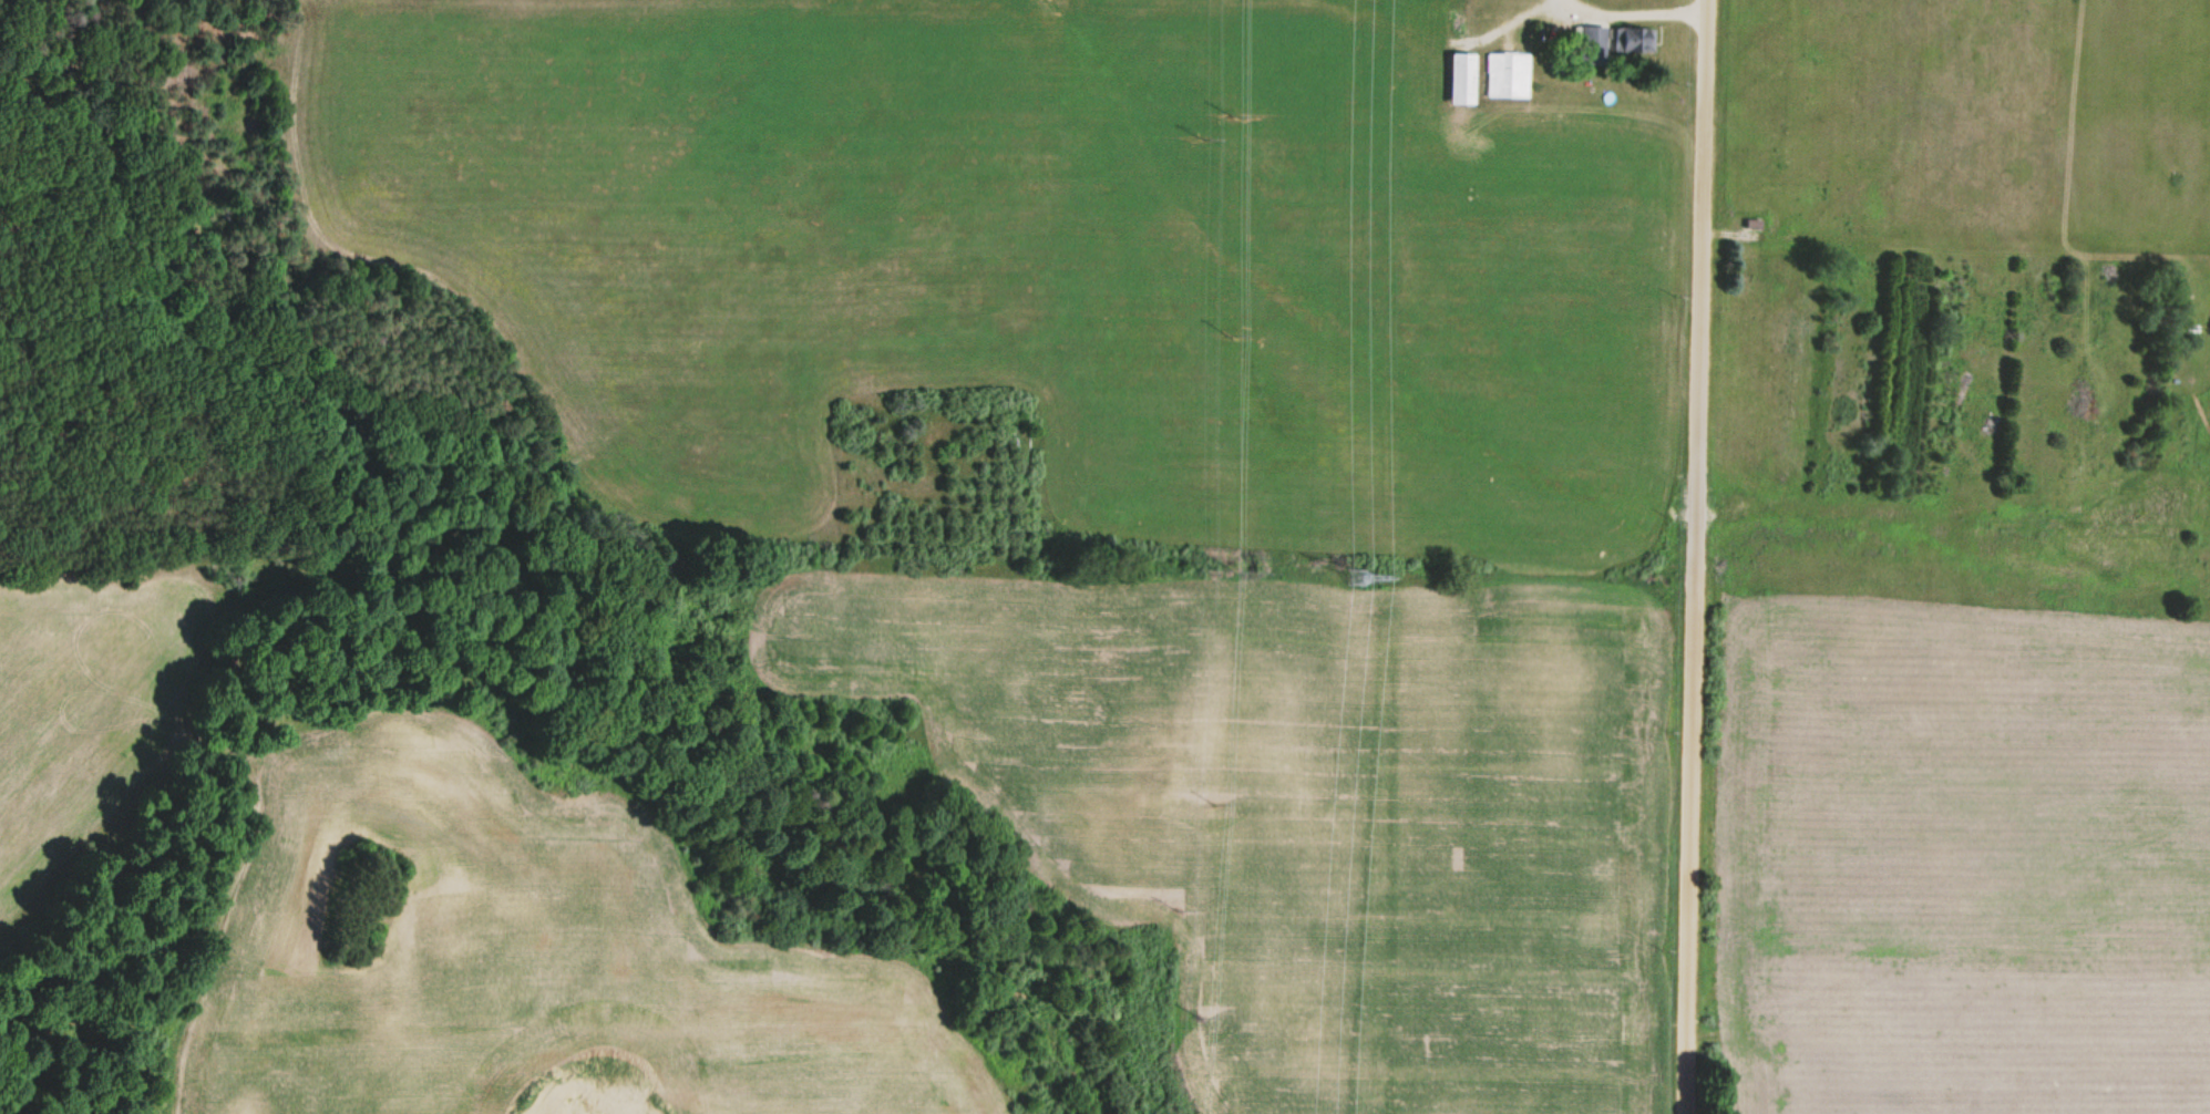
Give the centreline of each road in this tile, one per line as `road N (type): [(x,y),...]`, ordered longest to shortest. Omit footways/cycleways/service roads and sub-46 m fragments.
road 1 (residential): [(1683,1113),(1702,0)]

